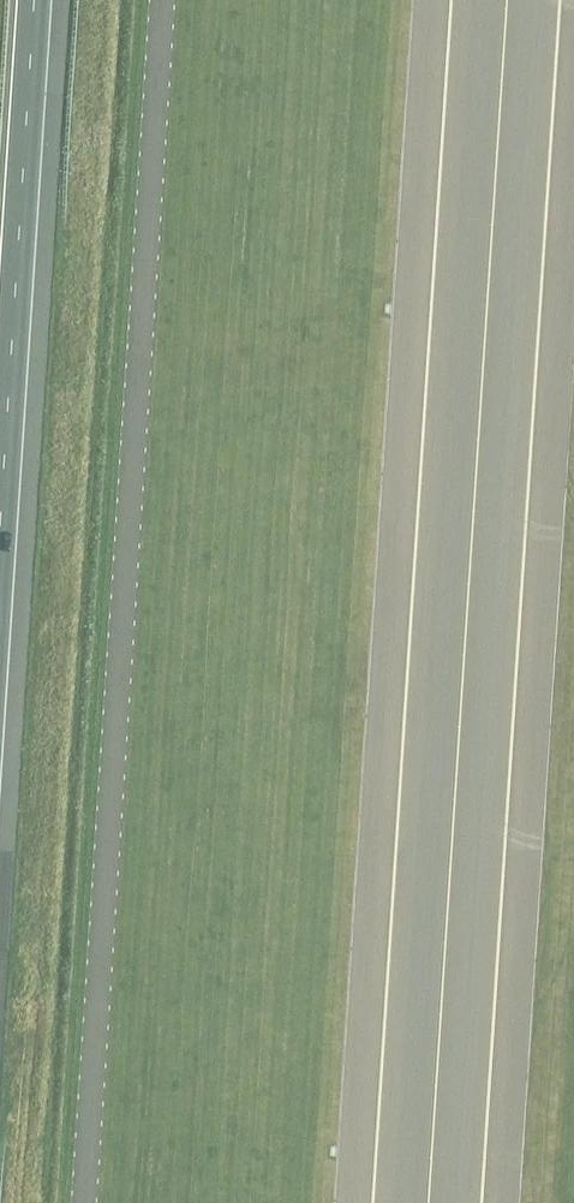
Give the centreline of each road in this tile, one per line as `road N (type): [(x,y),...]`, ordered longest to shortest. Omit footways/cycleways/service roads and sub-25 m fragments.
road 1 (motorway): [(0,538),(35,0)]

